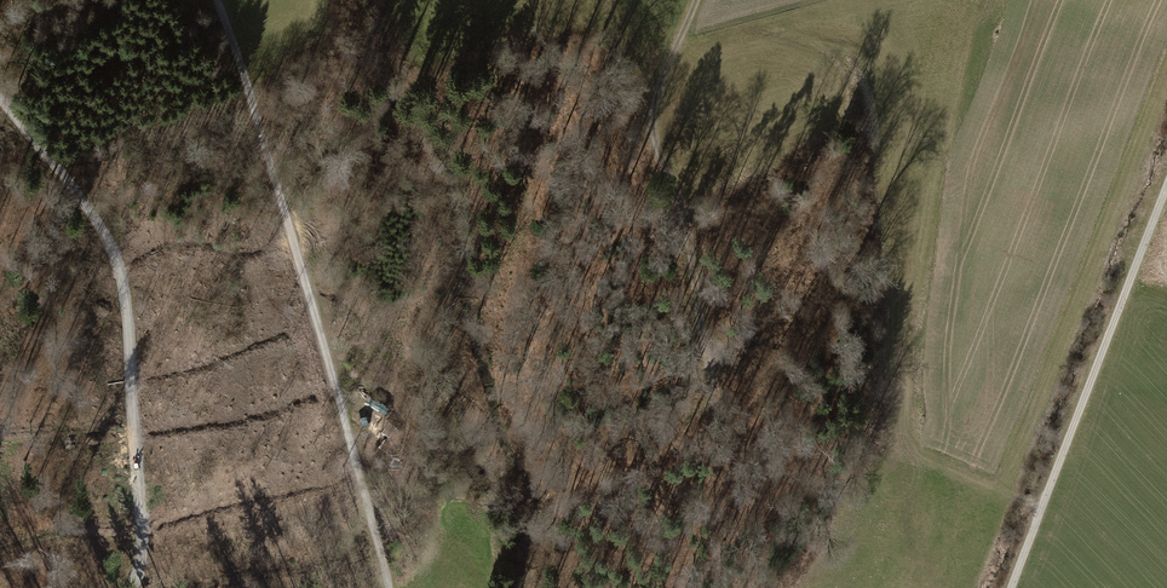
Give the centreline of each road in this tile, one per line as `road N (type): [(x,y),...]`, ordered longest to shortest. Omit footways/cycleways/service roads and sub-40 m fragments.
road 1 (track): [(387,587),(216,0)]
road 2 (track): [(129,587),(144,484),(128,320),(110,244),(0,88)]
road 3 (track): [(1011,587),(1166,185)]
road 4 (track): [(698,0),(656,105),(659,153),(685,219),(712,386)]

